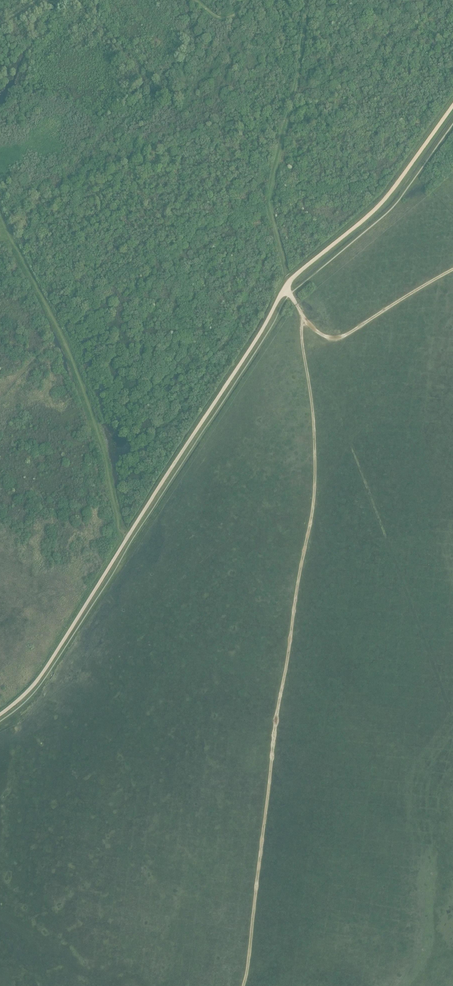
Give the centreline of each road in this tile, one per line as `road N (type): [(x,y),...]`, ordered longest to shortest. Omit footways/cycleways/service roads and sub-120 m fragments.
road 1 (track): [(242,985),(314,486),(301,313),(290,293)]
road 2 (track): [(0,217),(81,387),(125,541)]
road 3 (track): [(306,0),(268,201),(289,279)]
road 4 (track): [(301,313),(322,334),(342,336),(452,269)]

